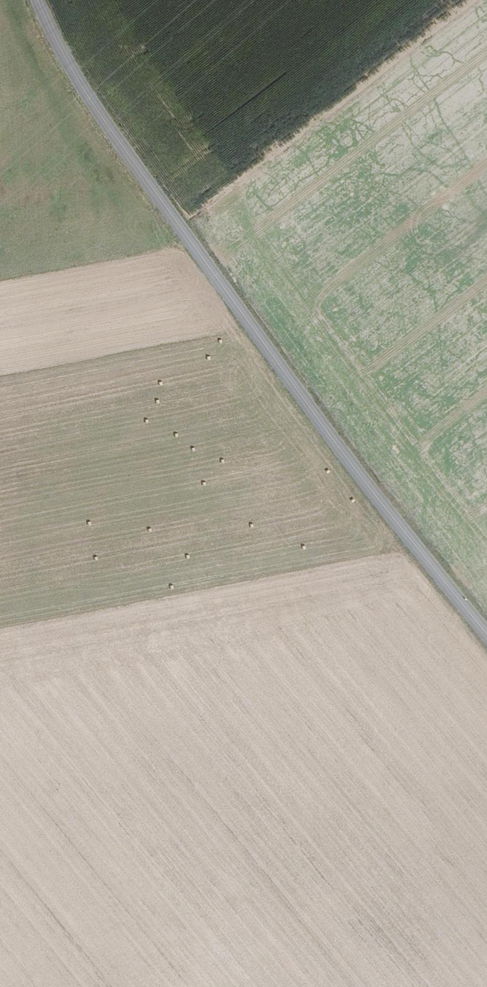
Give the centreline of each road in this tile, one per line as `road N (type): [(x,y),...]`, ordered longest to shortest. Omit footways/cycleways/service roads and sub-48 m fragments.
road 1 (tertiary): [(39,0),(170,212),(486,633)]
road 2 (track): [(479,0),(184,231)]

